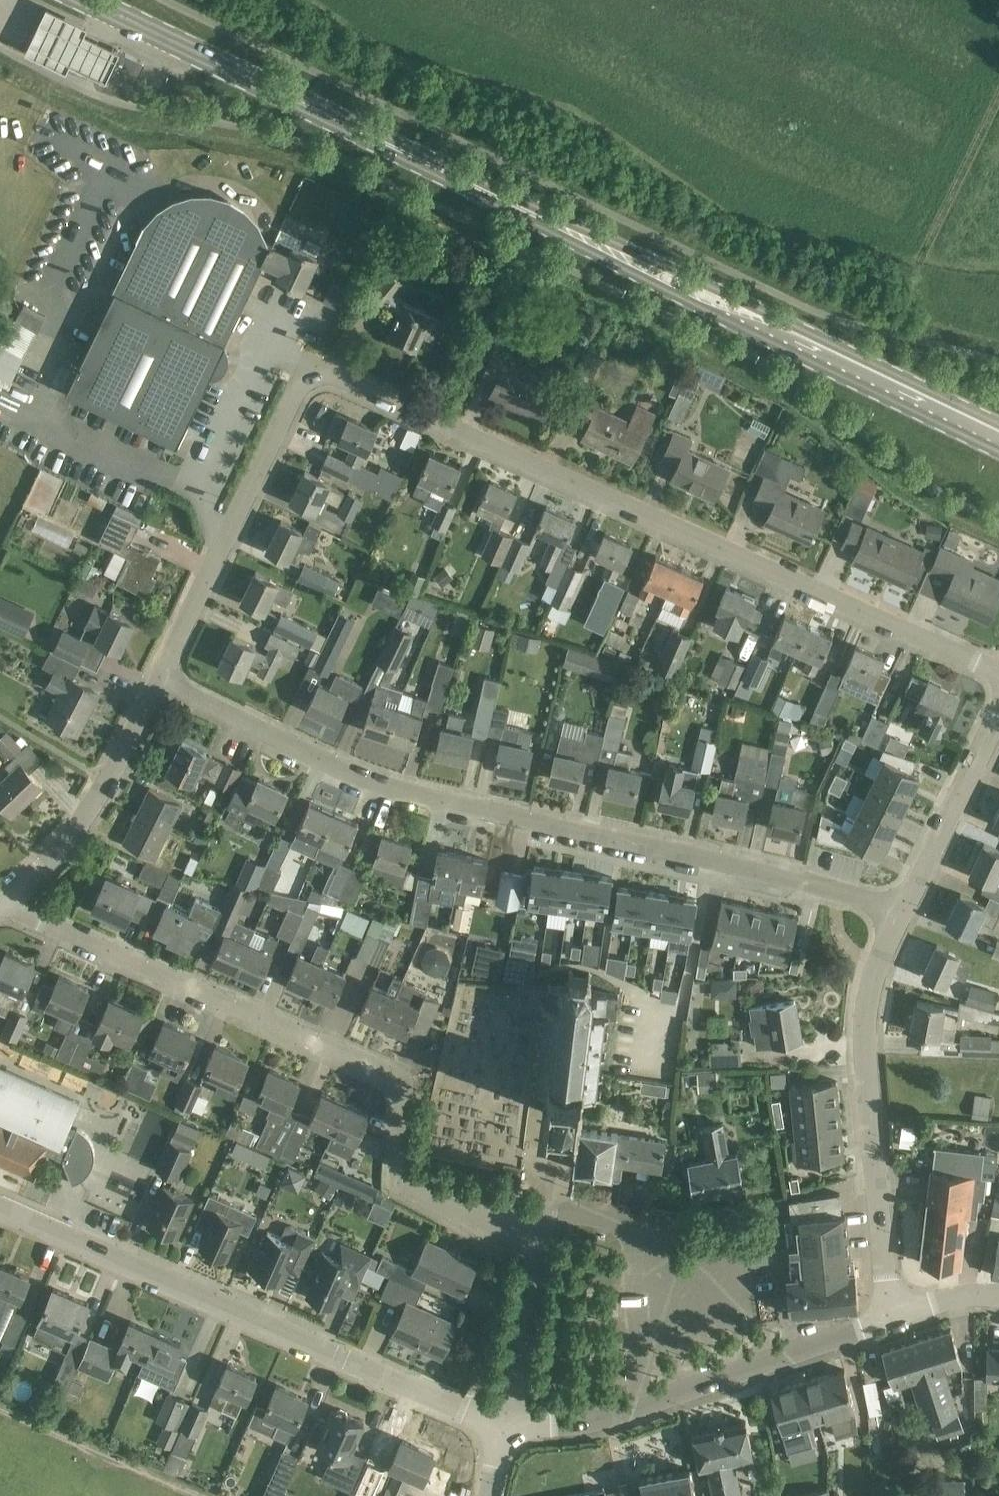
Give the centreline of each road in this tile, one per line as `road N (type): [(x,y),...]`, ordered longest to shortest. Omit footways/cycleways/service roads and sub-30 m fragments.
road 1 (residential): [(159,681),(303,375),(319,368),(998,670)]
road 2 (primary): [(998,440),(84,0)]
road 3 (residential): [(903,914),(764,870),(346,771),(159,681)]
road 4 (residential): [(508,1223),(408,1185),(403,1099),(389,1077),(40,921),(6,899)]
road 5 (residential): [(503,1423),(465,1414),(0,1208)]
road 6 (tertiary): [(890,1319),(867,1027),(878,963),(903,914)]
road 7 (tertiary): [(503,1423),(557,1426),(643,1409),(890,1319)]
road 8 (residential): [(6,899),(94,812),(159,681)]
road 9 (tertiary): [(903,914),(998,714)]
road 10 (residential): [(503,1423),(536,1261),(531,1243),(508,1223)]
road 11 (residential): [(636,1224),(558,1214),(508,1223)]

